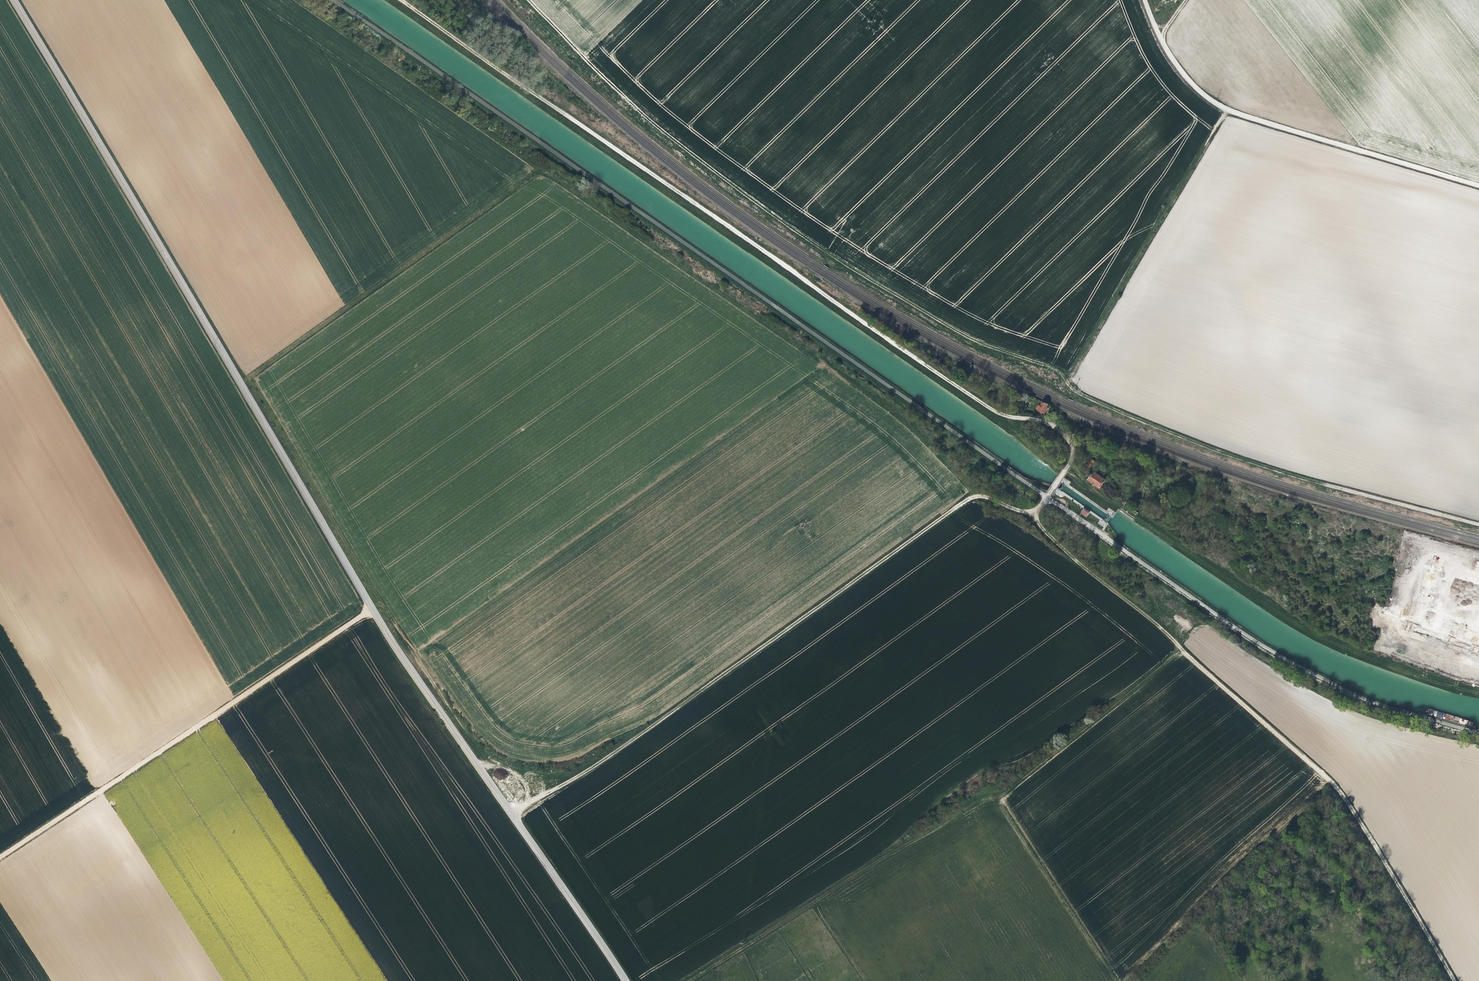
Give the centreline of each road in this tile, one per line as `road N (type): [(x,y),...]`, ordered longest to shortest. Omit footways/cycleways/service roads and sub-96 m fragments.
road 1 (track): [(512,815),(605,760),(969,498),(1038,508),(1065,470),(1068,450),(1053,427),(998,415),(401,0)]
road 2 (tertiary): [(626,980),(374,608),(13,0)]
road 3 (track): [(526,0),(627,97),(756,201),(935,317),(1015,359),(1069,375),(1071,390),(1148,425),(1295,477),(1478,526)]
road 4 (track): [(973,496),(911,428),(545,174),(243,384)]
road 5 (track): [(1028,512),(1335,786),(1454,980)]
road 6 (track): [(690,980),(966,807),(1002,793),(1184,652)]
road 7 (track): [(0,859),(374,608)]
road 8 (track): [(1478,185),(1221,109),(1187,79),(1157,31)]
road 9 (track): [(1134,980),(1193,913),(1335,786)]
road 10 (track): [(994,797),(1115,980)]

